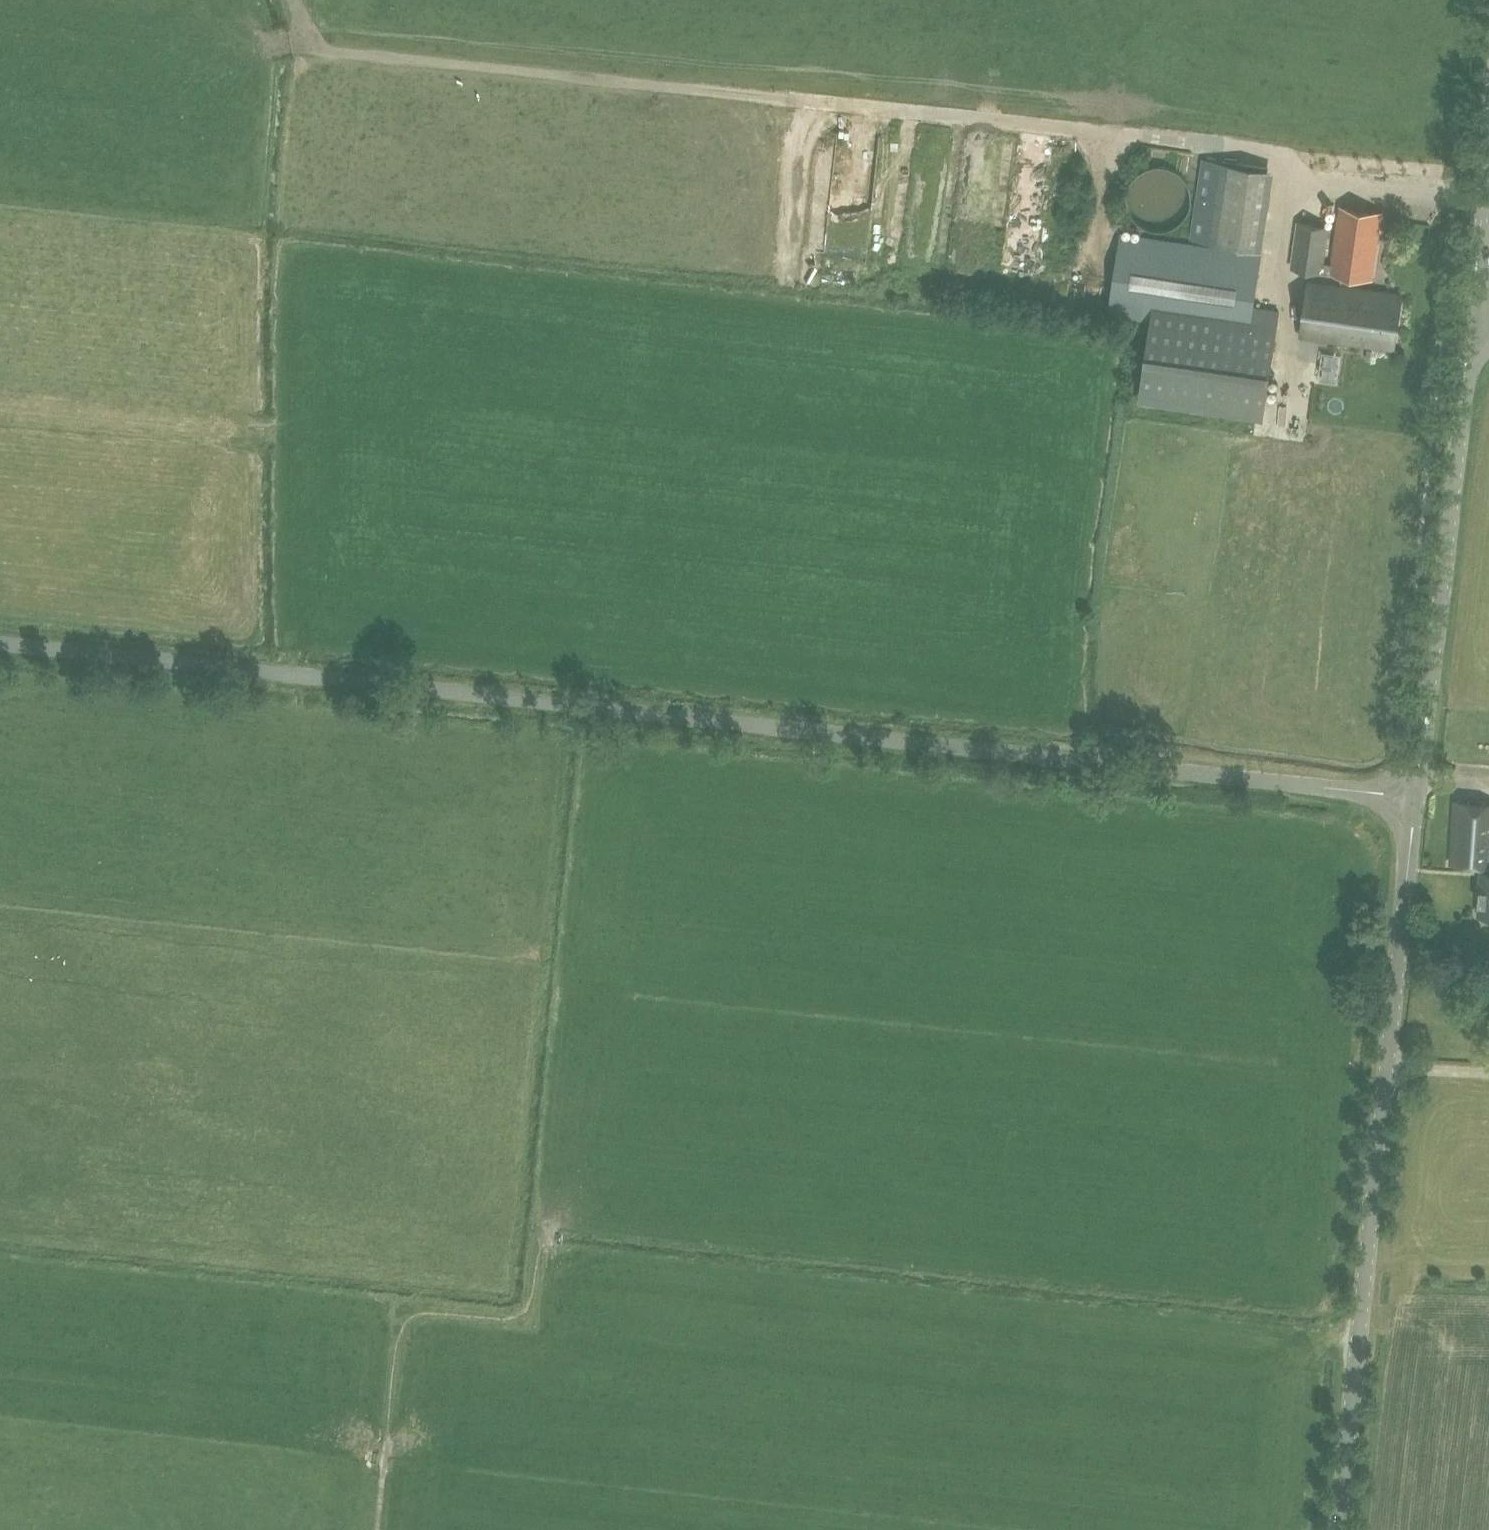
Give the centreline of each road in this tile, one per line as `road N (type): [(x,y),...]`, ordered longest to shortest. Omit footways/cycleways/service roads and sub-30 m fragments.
road 1 (unclassified): [(0,647),(1418,800)]
road 2 (unclassified): [(1341,1529),(1418,800)]
road 3 (unclassified): [(1418,800),(1480,321)]

